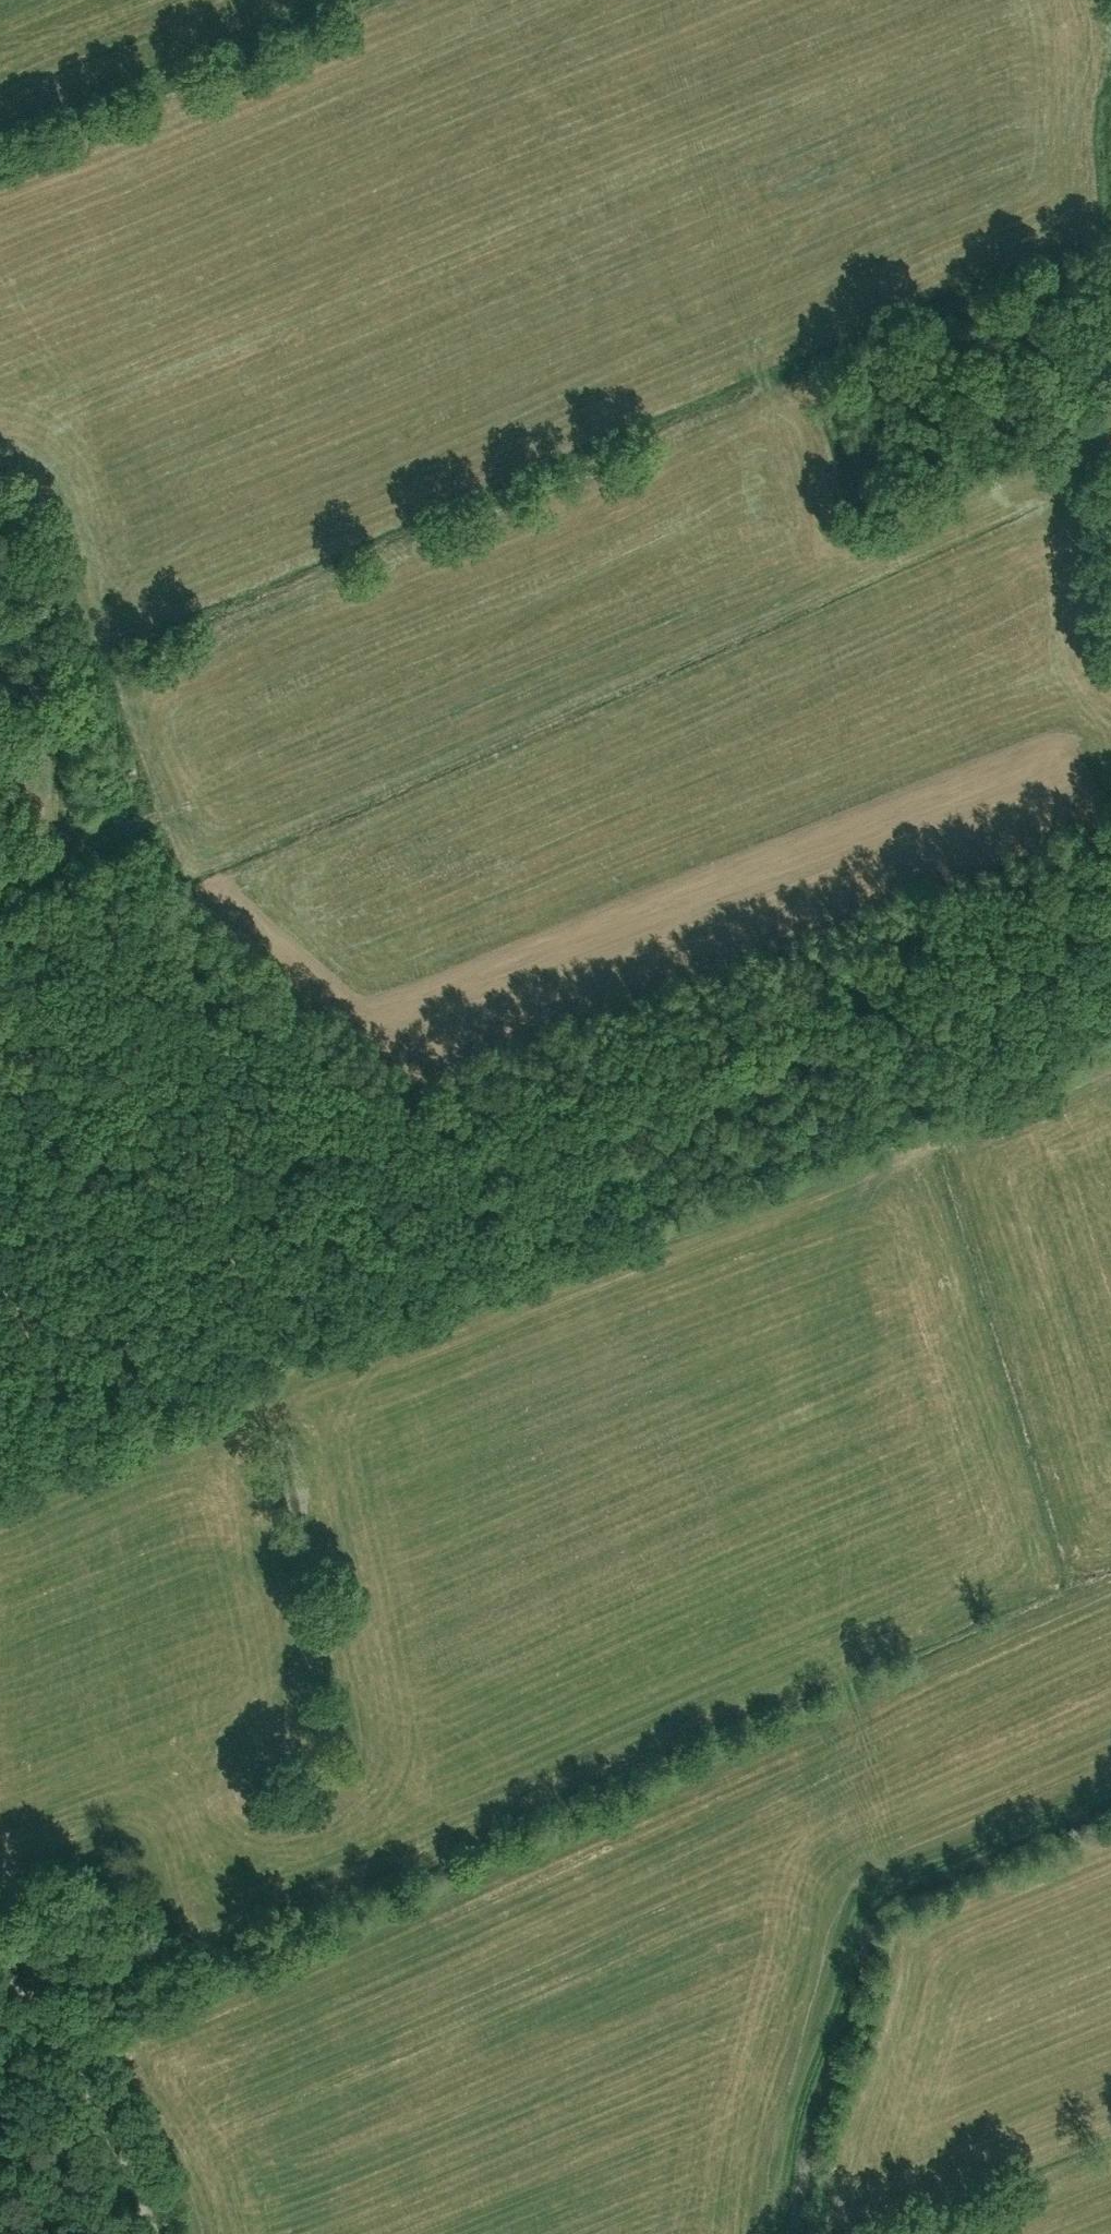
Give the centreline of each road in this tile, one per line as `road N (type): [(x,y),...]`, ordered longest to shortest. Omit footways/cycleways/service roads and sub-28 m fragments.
road 1 (unclassified): [(154,2233),(56,2037),(0,1970)]
road 2 (track): [(0,870),(172,811)]

